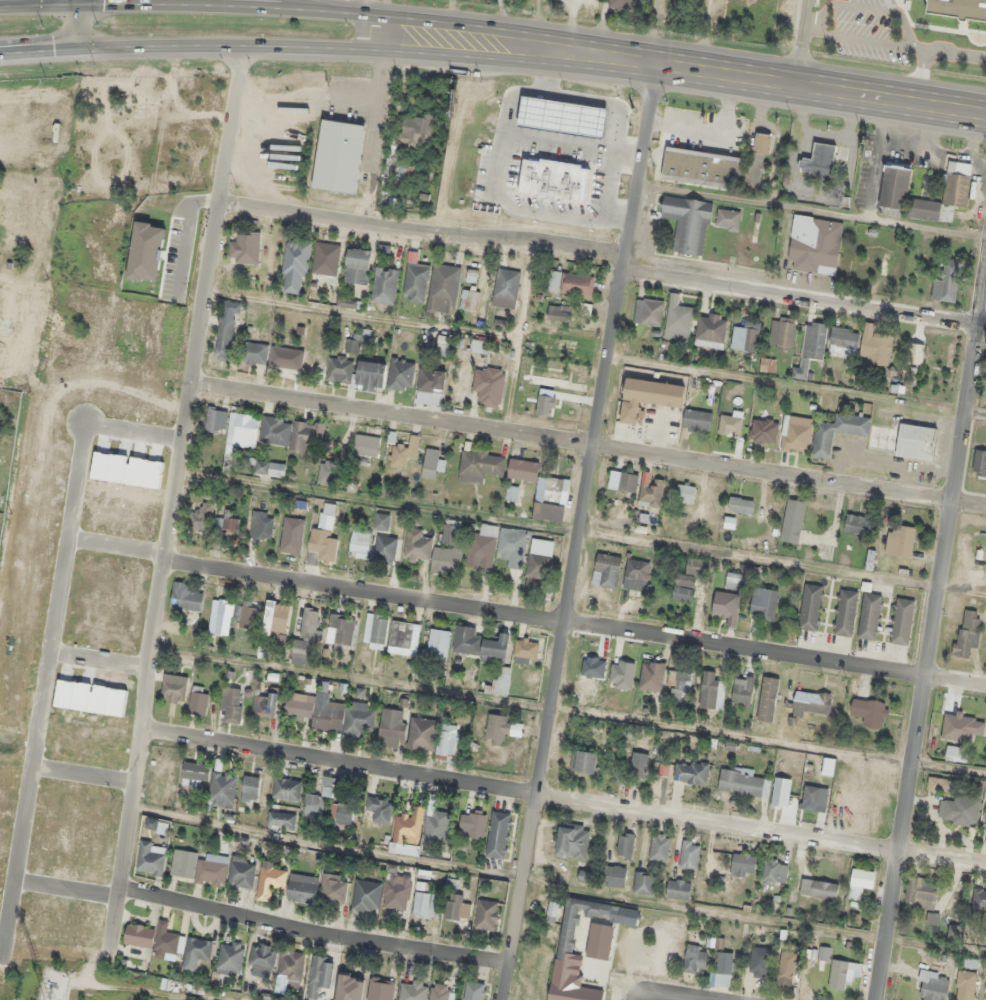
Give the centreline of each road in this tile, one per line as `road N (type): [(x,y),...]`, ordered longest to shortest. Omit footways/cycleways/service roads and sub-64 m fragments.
road 1 (residential): [(121,893),(221,203),(257,46)]
road 2 (residential): [(985,867),(144,733)]
road 3 (residential): [(985,689),(166,554)]
road 4 (residential): [(985,506),(193,387)]
road 5 (residential): [(985,324),(651,279),(601,253),(221,203)]
road 6 (residential): [(985,277),(873,999)]
road 7 (trunk): [(529,47),(479,26),(343,12),(70,0),(0,6)]
road 8 (trunk): [(0,57),(257,46),(501,58),(529,47)]
road 9 (trunk): [(985,114),(529,47)]
road 10 (residential): [(509,965),(121,893)]
road 11 (residential): [(563,623),(503,999)]
road 12 (residential): [(621,266),(563,623)]
road 13 (residential): [(621,266),(656,64)]

